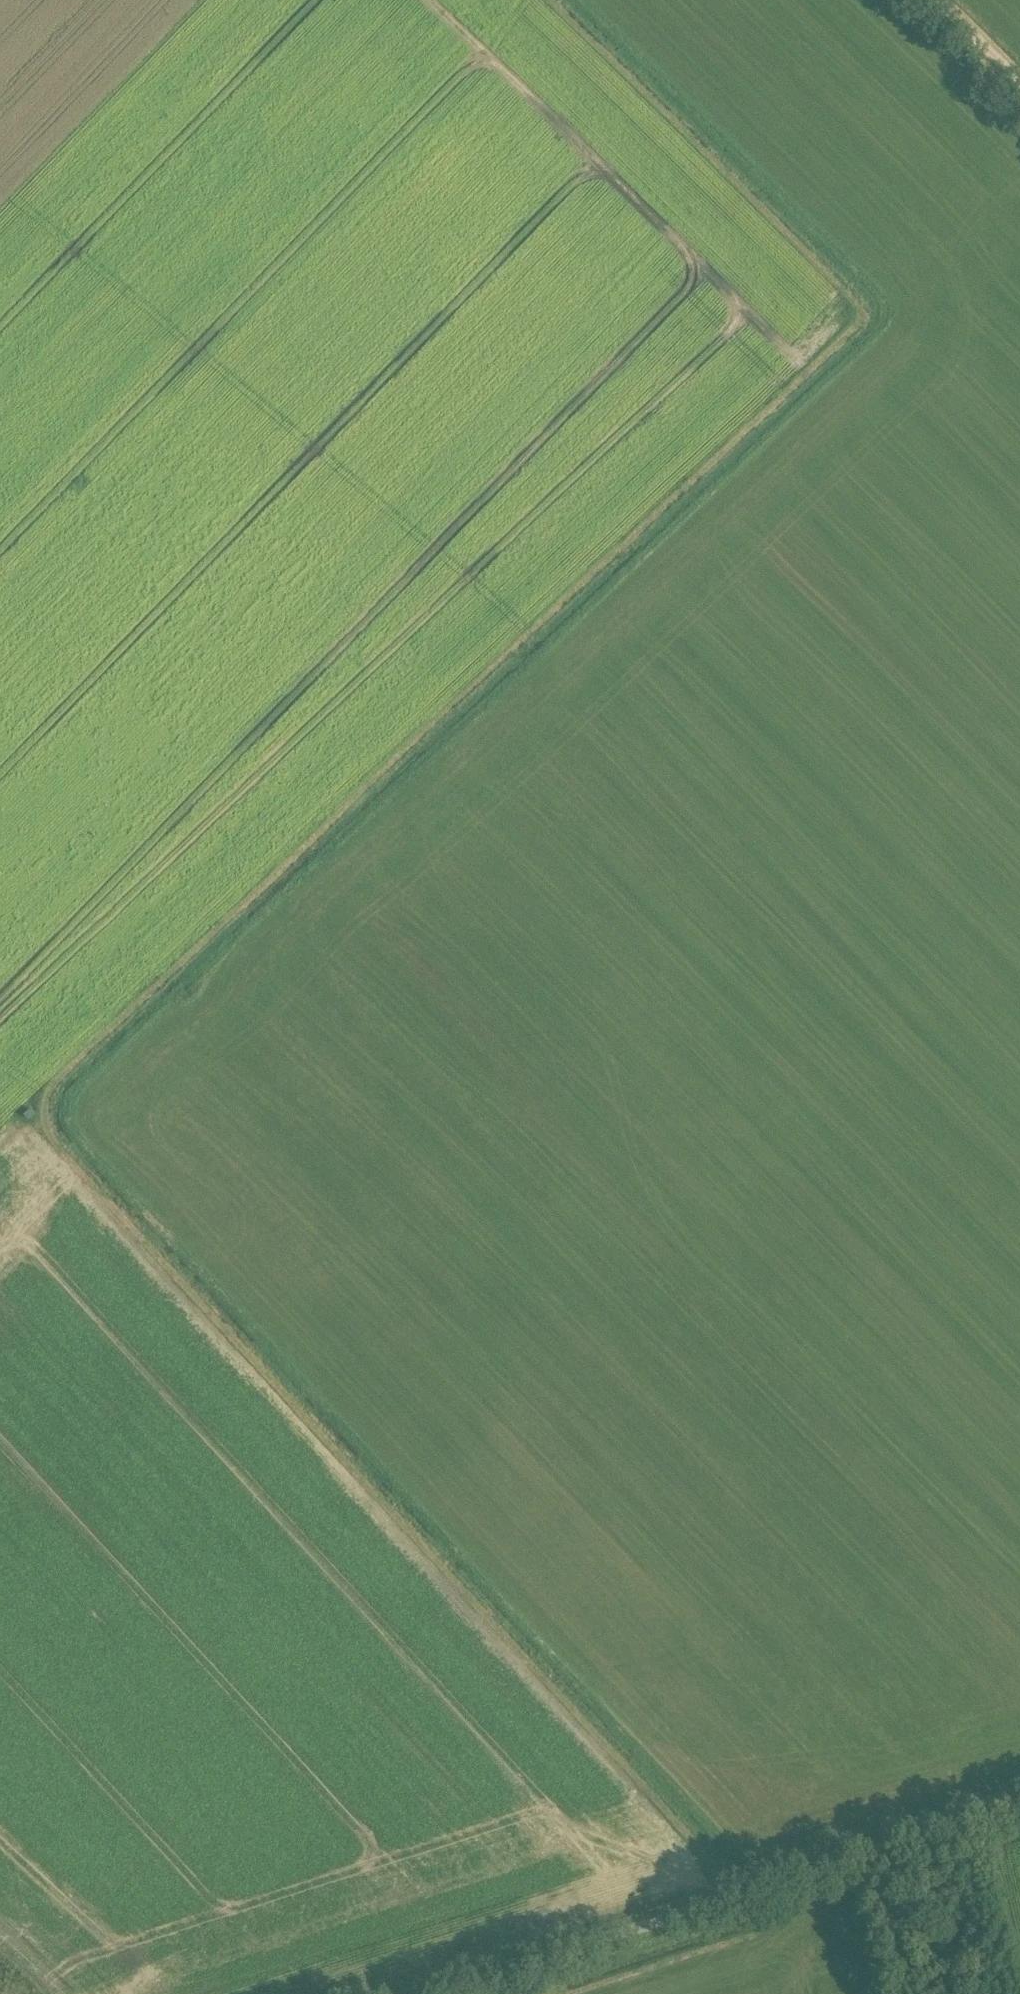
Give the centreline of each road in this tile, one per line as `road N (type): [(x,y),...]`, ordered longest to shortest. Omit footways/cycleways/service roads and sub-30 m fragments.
road 1 (unclassified): [(425,1993),(1019,1795)]
road 2 (track): [(932,0),(1019,87)]

